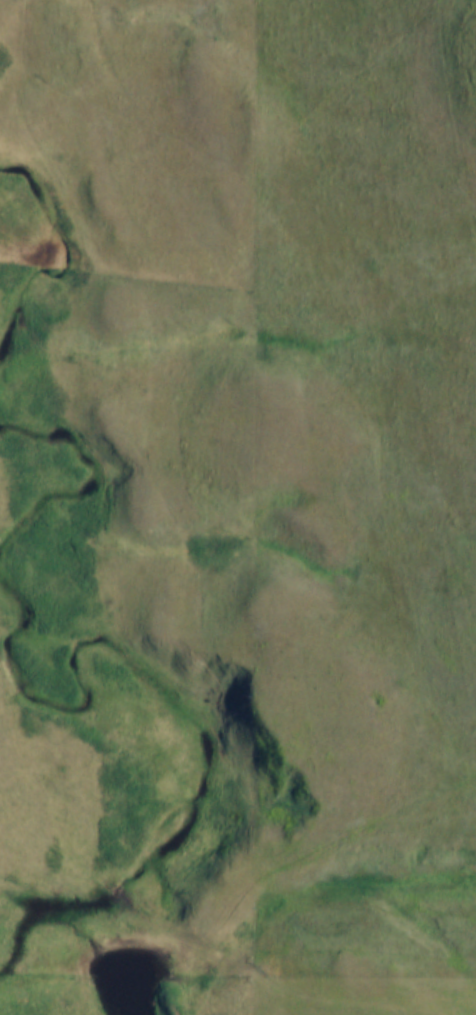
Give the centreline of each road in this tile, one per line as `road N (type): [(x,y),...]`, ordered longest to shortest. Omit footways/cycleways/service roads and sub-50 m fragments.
road 1 (track): [(0,825),(166,930),(254,969),(277,992),(475,1005)]

